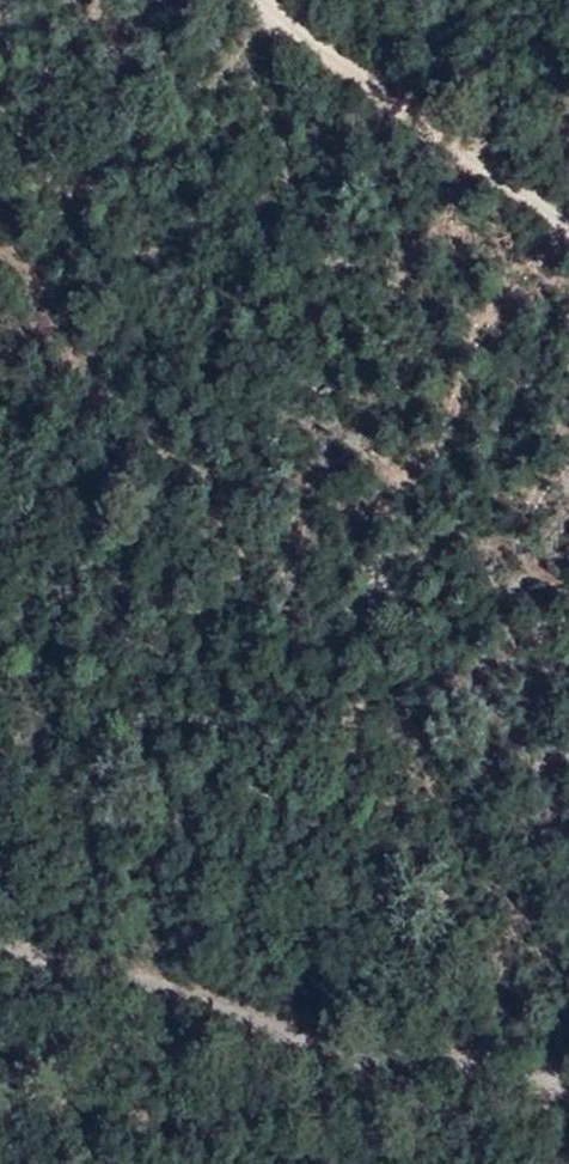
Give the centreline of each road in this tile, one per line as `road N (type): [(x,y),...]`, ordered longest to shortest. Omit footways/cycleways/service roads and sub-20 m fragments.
road 1 (track): [(0,949),(450,1083),(568,1073)]
road 2 (track): [(568,230),(432,140),(316,40),(254,0)]

